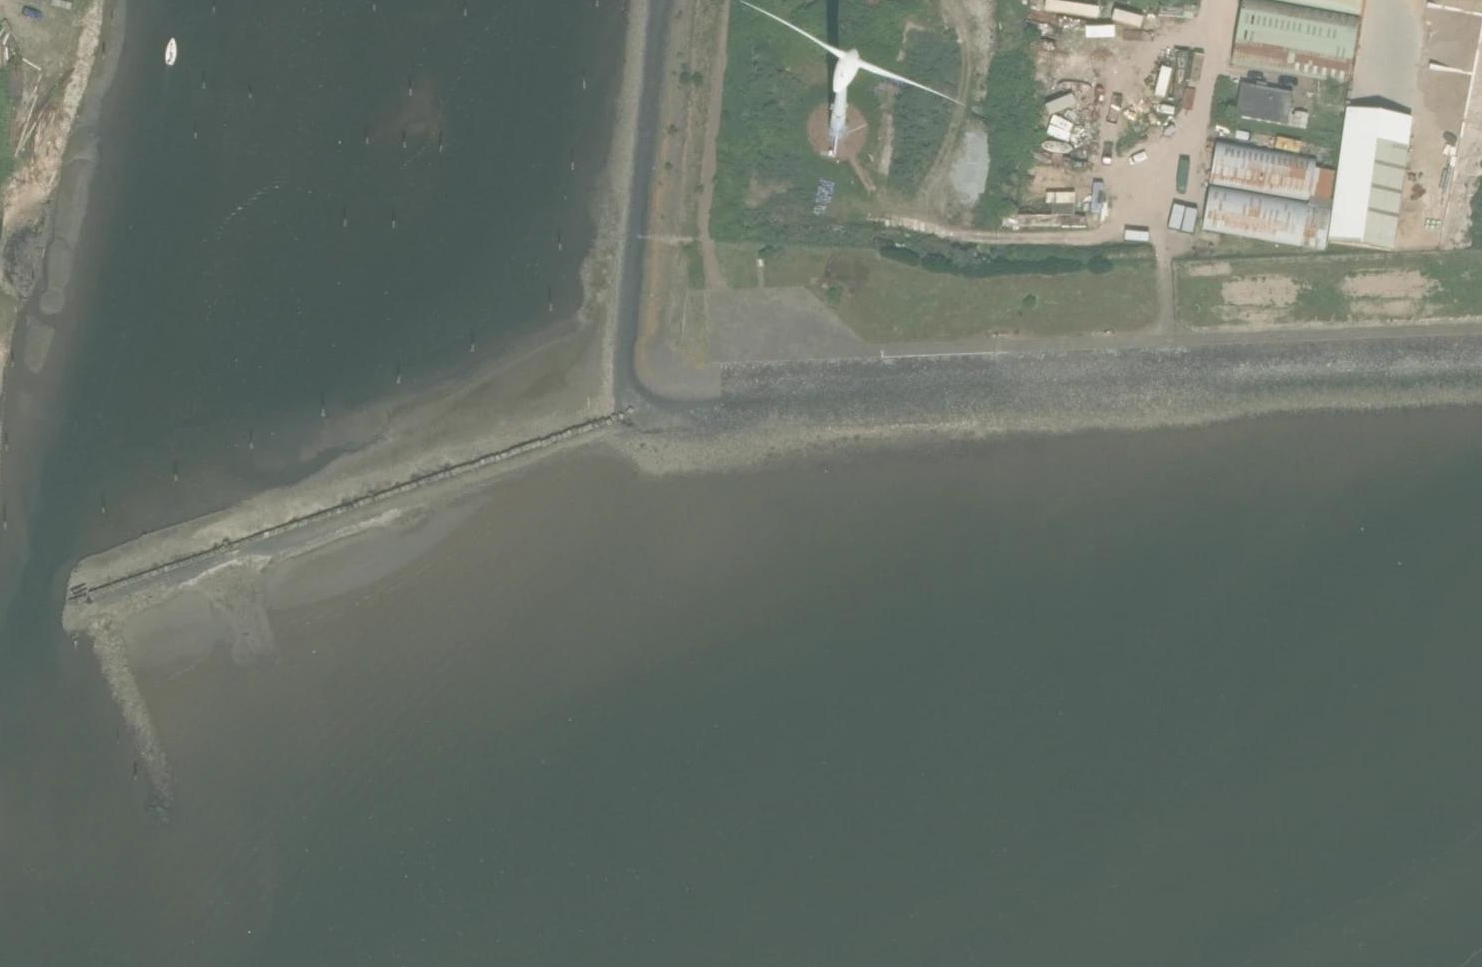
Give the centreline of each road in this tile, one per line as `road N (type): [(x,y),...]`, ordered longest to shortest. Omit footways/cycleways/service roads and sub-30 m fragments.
road 1 (unclassified): [(1215,0),(1170,254),(1170,338)]

